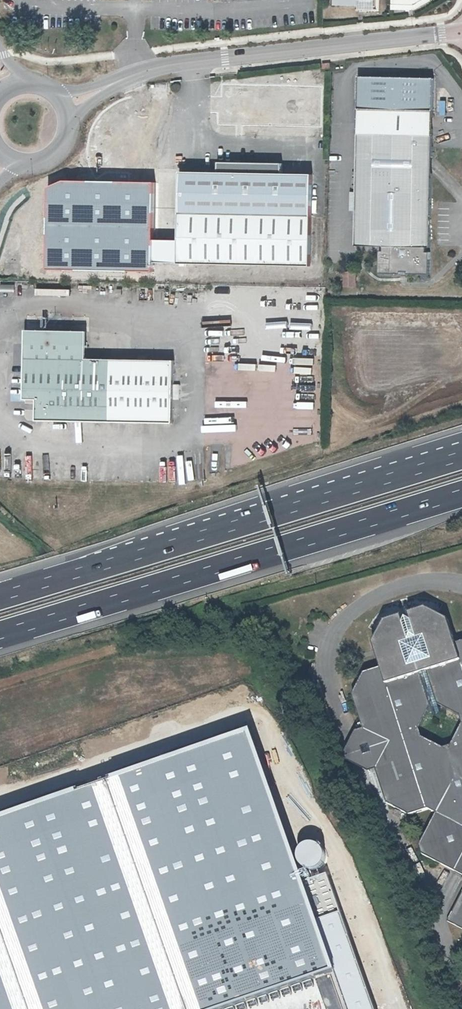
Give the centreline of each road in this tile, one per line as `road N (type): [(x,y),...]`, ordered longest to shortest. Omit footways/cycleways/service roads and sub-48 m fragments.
road 1 (motorway): [(0,633),(461,492)]
road 2 (motorway): [(461,455),(0,595)]
road 3 (unclassified): [(461,30),(129,76)]

